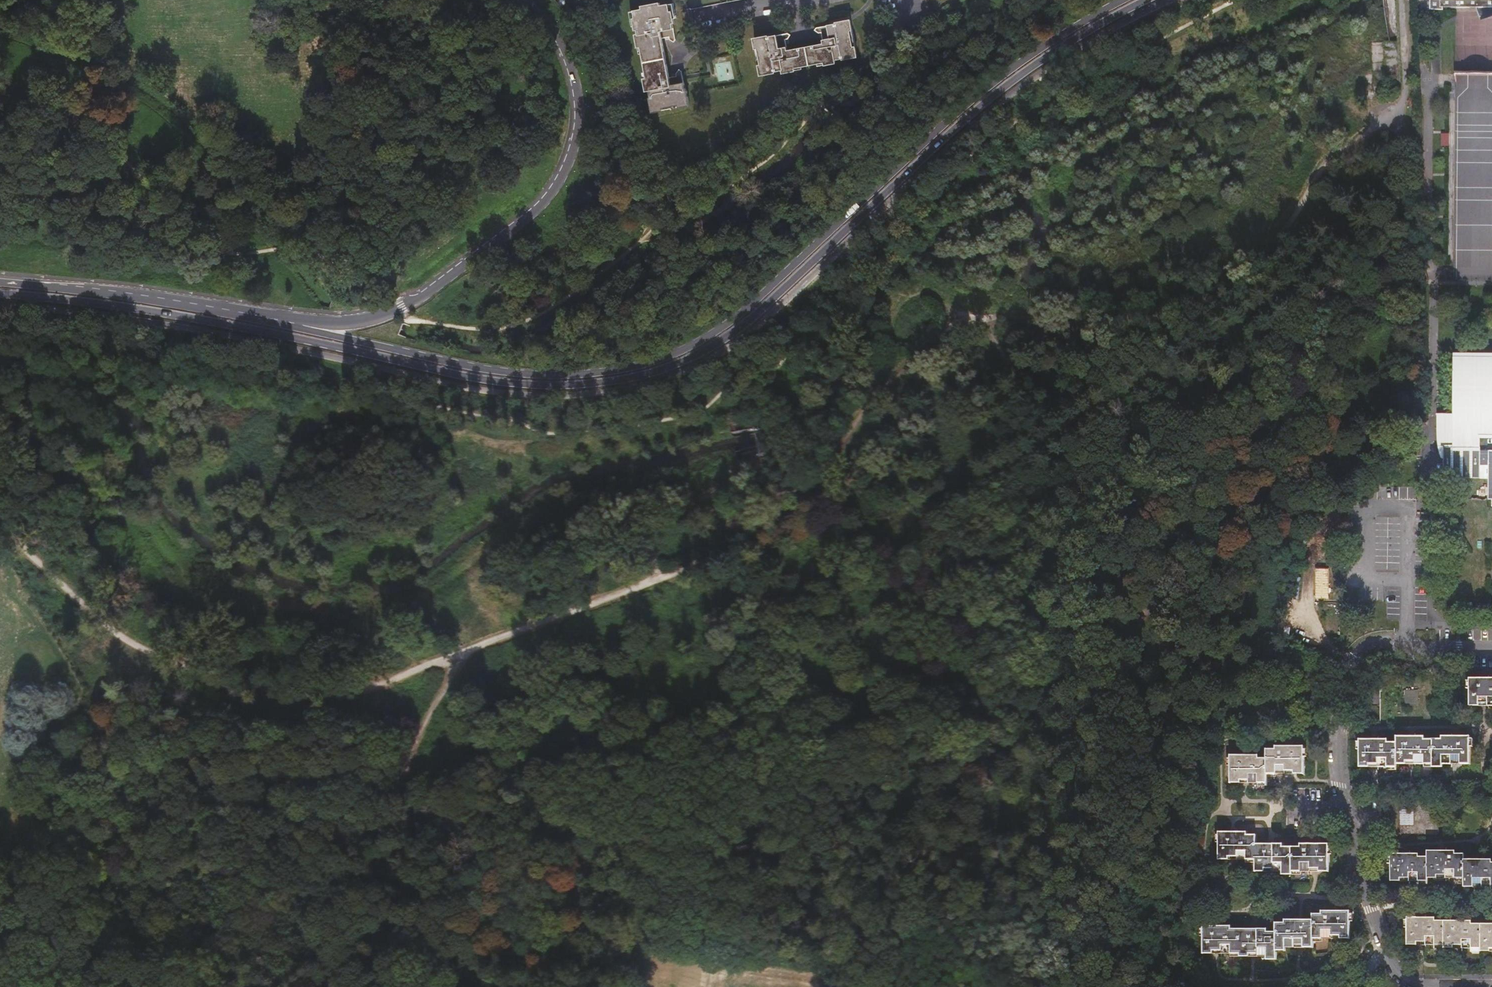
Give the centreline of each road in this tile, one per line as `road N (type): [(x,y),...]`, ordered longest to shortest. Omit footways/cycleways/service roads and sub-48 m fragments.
road 1 (track): [(1402,0),(1399,122),(1365,330),(1202,536),(1150,618),(1053,684),(858,756),(672,797),(545,796),(355,775),(176,796),(60,856),(9,907)]
road 2 (track): [(0,507),(121,640),(203,678),(257,691),(347,694),(623,594),(744,540),(767,503),(822,468),(940,329),(974,319),(1151,319),(1223,284),(1296,217),(1346,144),(1399,122)]
road 3 (secondary): [(1138,0),(974,102),(720,334),(621,374),(485,375),(97,298)]
road 4 (tertiary): [(519,0),(550,26),(571,70),(578,110),(569,158),(548,196),(508,230),(400,309),(353,322)]
road 5 (residential): [(1491,647),(1386,651),(1361,666),(1337,709),(1343,804),(1378,936)]
road 6 (track): [(1150,618),(1168,651),(1177,718),(1168,886)]
road 7 (secondary): [(353,322),(97,298)]
road 8 (track): [(121,640),(96,741),(80,764),(75,818),(90,840)]
road 9 (unclassified): [(1378,936),(1310,976),(1208,976)]
road 10 (track): [(974,319),(913,296),(888,334),(876,401)]
road 11 (track): [(746,465),(646,537),(660,580)]
road 12 (residential): [(1378,936),(1405,983),(1491,986)]
road 13 (track): [(457,655),(407,775)]

